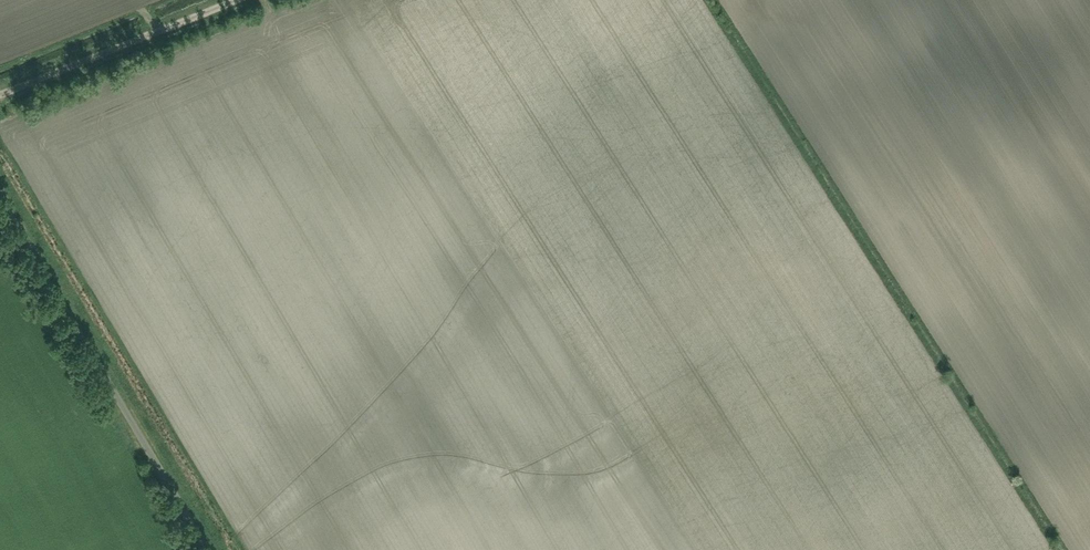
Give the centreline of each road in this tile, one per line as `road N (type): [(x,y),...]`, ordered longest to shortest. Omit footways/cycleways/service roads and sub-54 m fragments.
road 1 (residential): [(214,549),(0,192)]
road 2 (residential): [(220,0),(0,88)]

